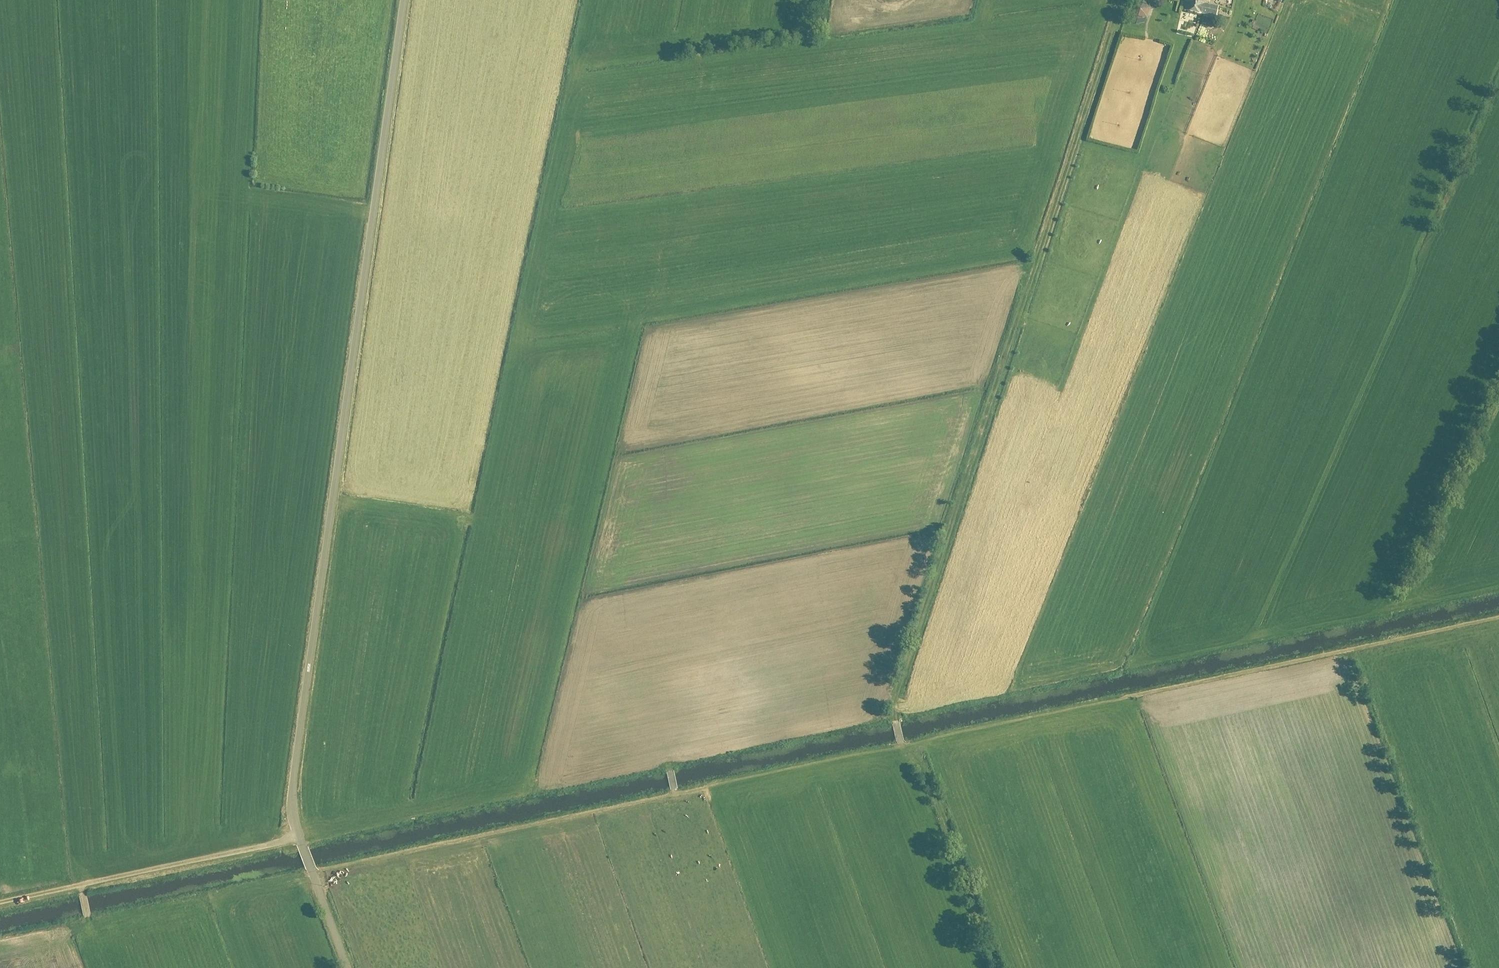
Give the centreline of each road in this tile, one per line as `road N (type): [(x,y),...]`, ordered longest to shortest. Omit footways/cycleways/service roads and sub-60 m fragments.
road 1 (track): [(1498,623),(313,876)]
road 2 (unclassified): [(347,967),(299,838),(292,789),(403,0)]

